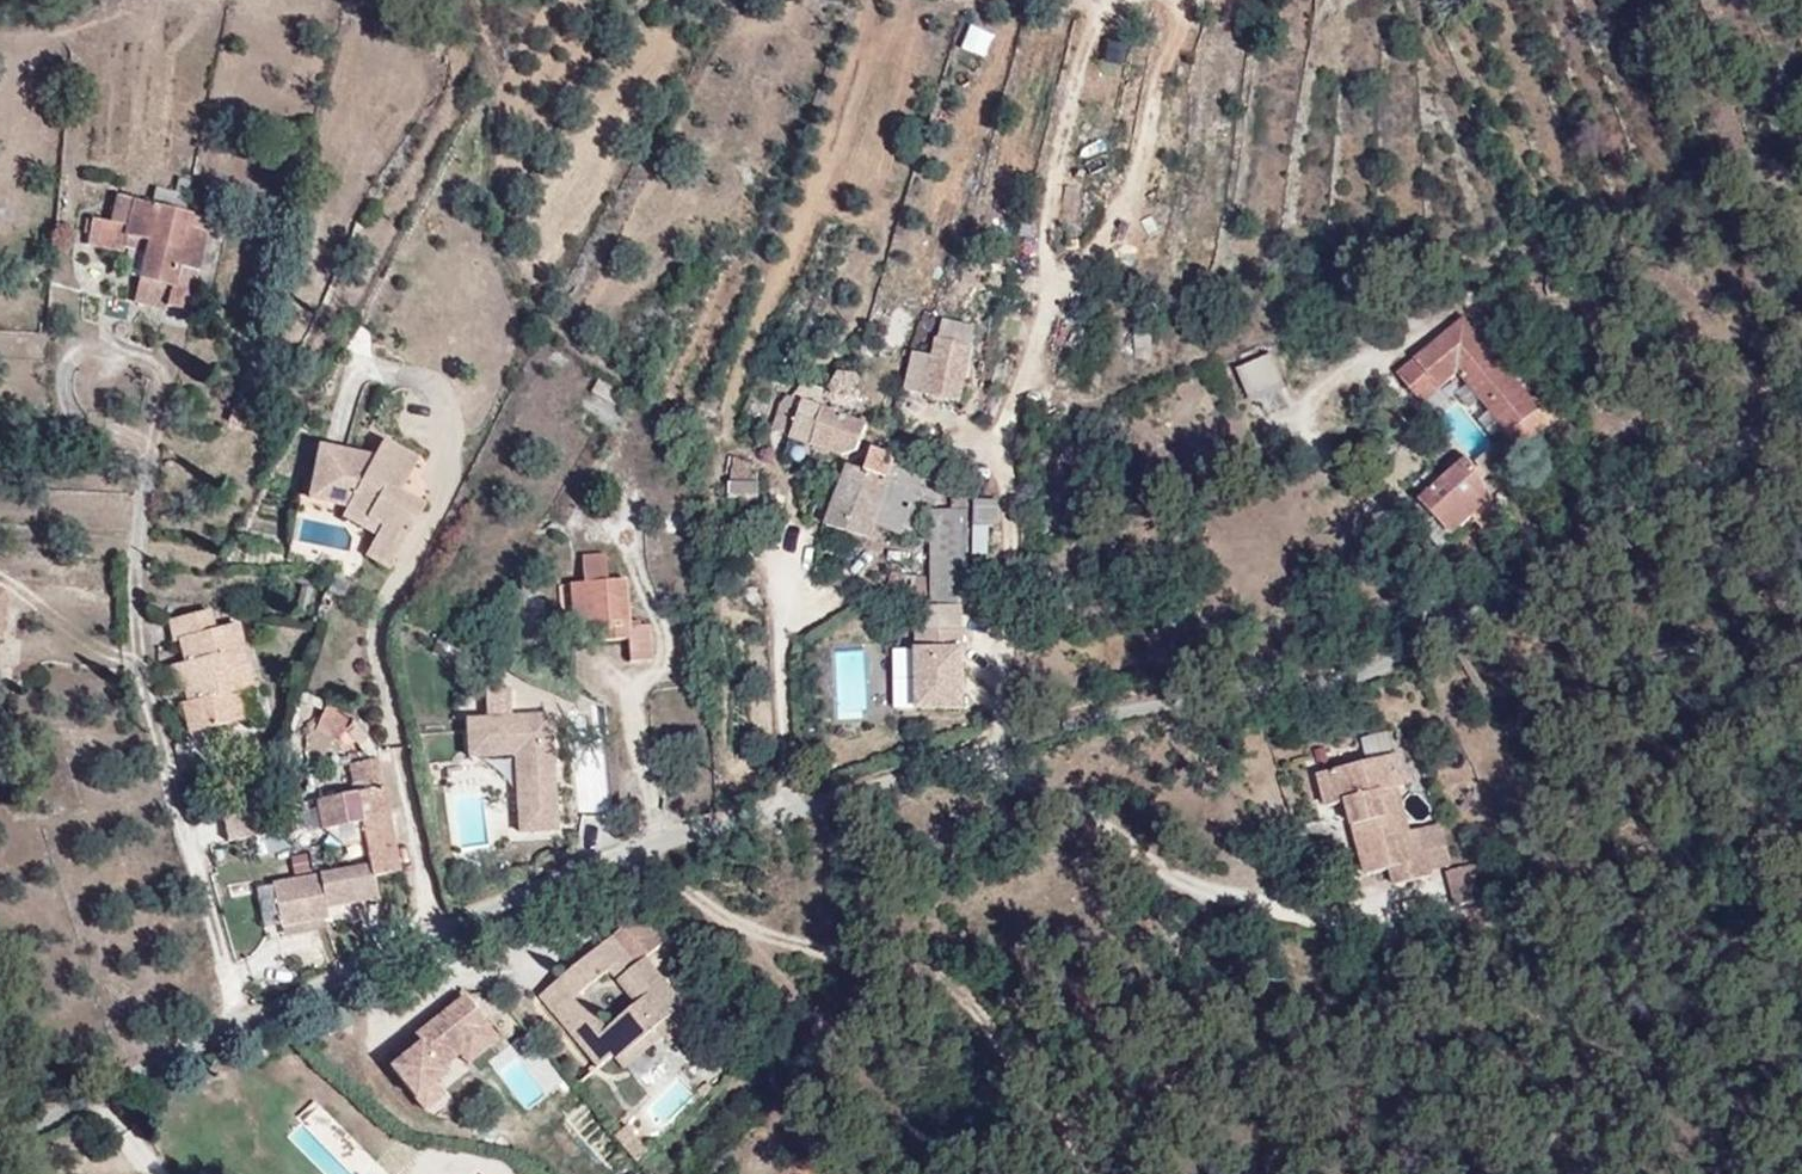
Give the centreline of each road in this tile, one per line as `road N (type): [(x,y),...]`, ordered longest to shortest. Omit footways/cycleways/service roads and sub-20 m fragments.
road 1 (unclassified): [(1801,404),(1597,533),(1328,676),(1148,689),(564,878),(242,1016),(0,1148)]

